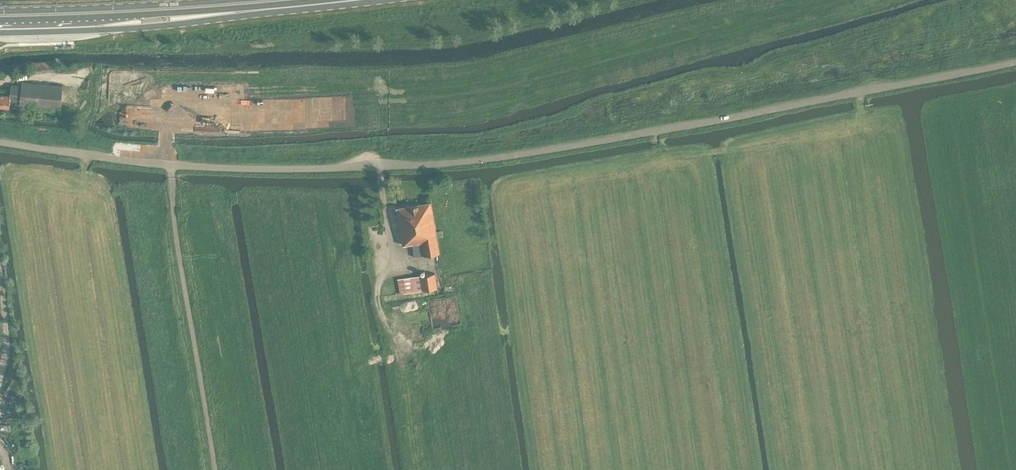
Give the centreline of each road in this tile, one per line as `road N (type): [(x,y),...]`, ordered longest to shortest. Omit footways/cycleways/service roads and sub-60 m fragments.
road 1 (residential): [(0,141),(205,166),(426,163),(657,130),(1015,61)]
road 2 (secondary): [(215,13),(339,0)]
road 3 (secondary): [(95,23),(171,23),(215,13)]
road 4 (secondary): [(215,13),(95,23)]

